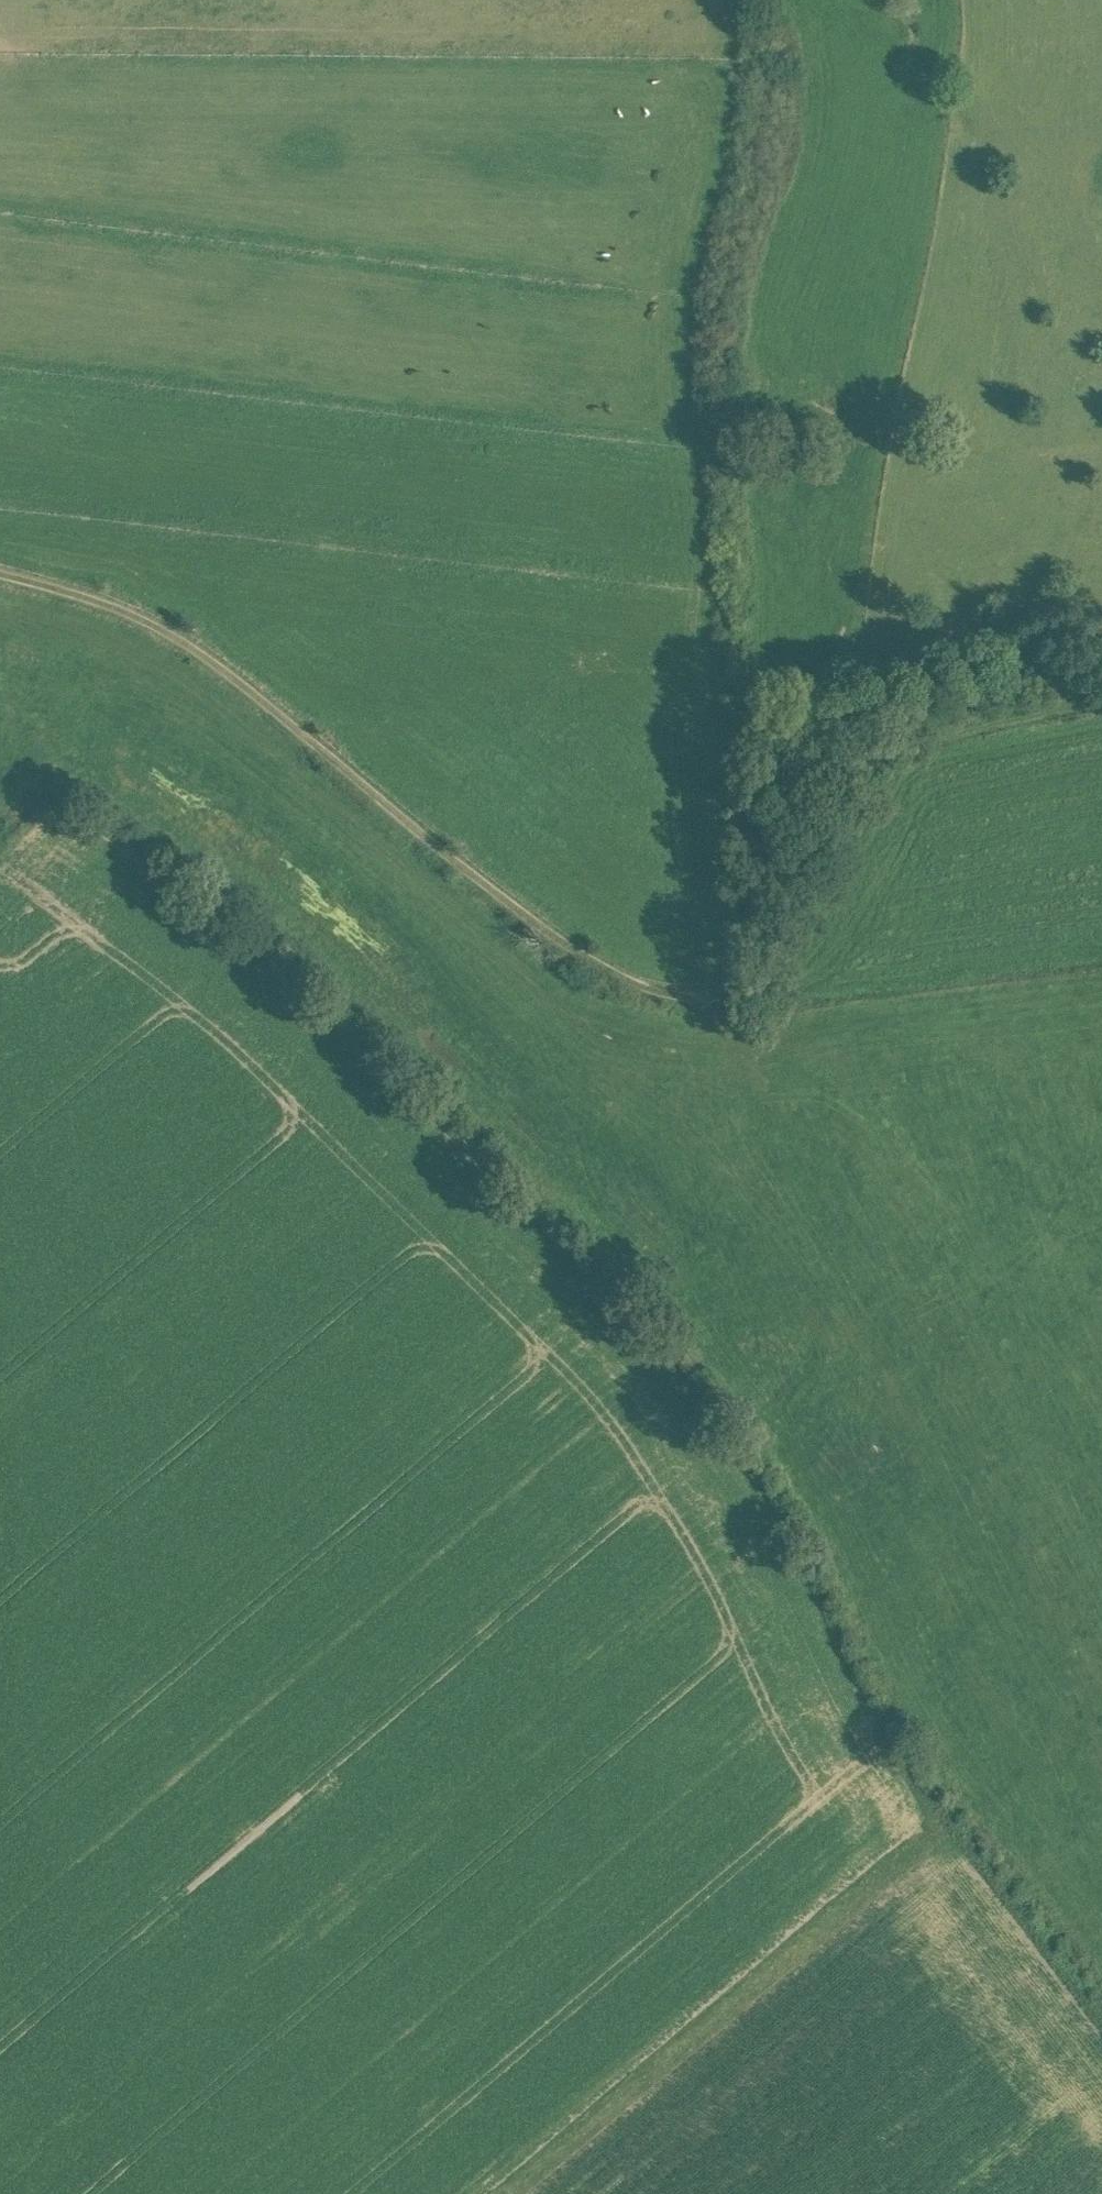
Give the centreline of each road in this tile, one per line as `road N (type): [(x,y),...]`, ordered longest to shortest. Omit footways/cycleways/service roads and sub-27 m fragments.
road 1 (track): [(1101,698),(899,737),(772,959),(757,976),(684,993),(642,982),(549,927),(185,634),(133,607),(0,568)]

